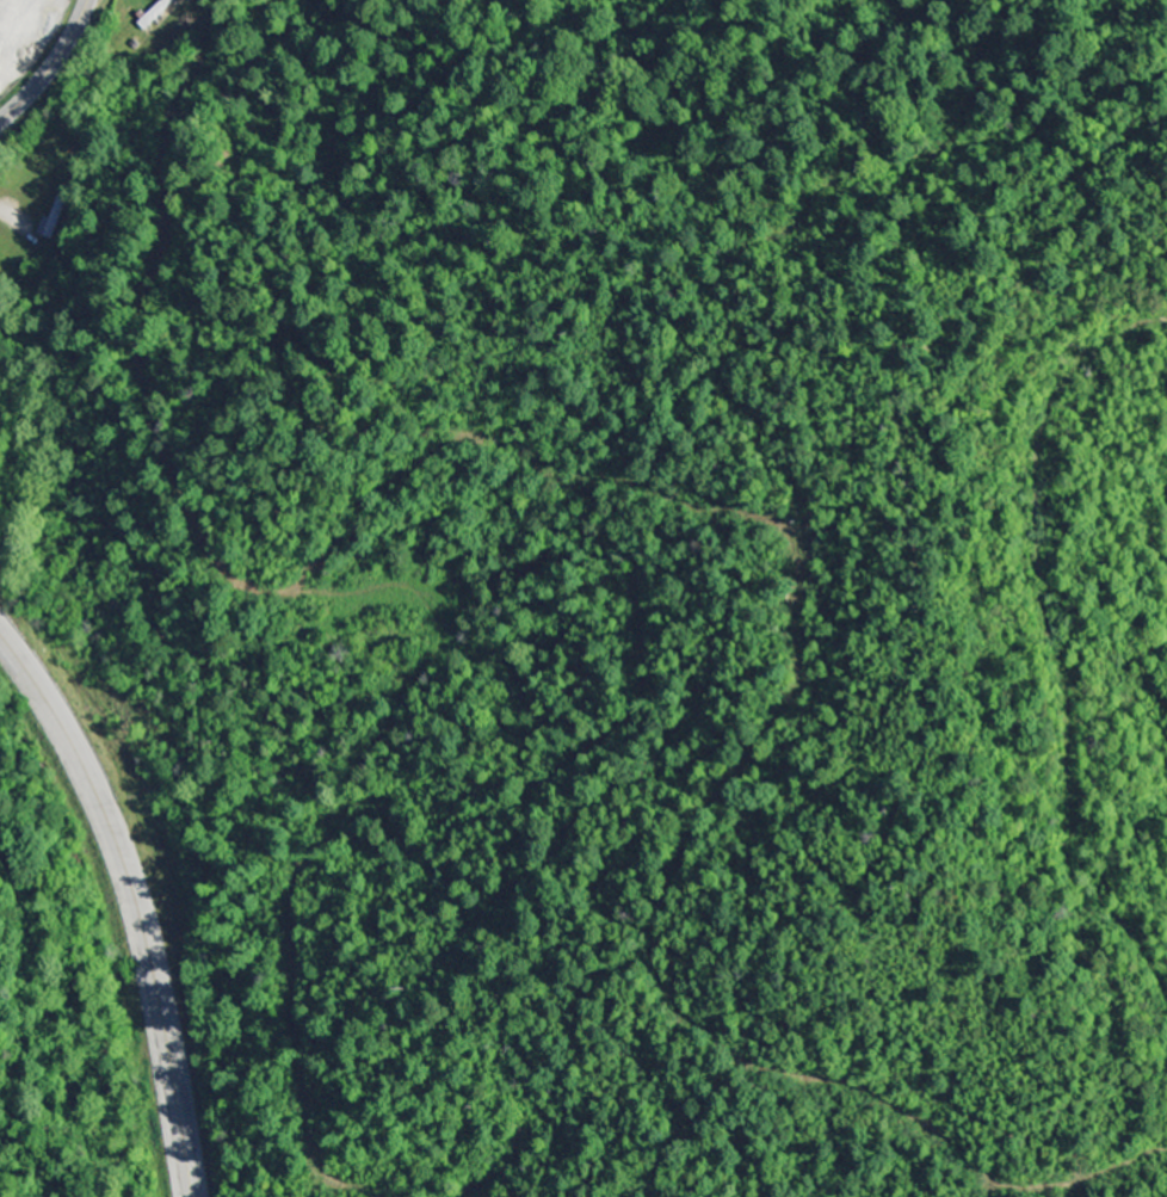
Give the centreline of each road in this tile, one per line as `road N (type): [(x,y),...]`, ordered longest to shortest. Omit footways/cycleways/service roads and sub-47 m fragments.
road 1 (residential): [(0,635),(89,779),(132,889),(193,1196)]
road 2 (secondary): [(0,120),(58,56),(86,0)]

